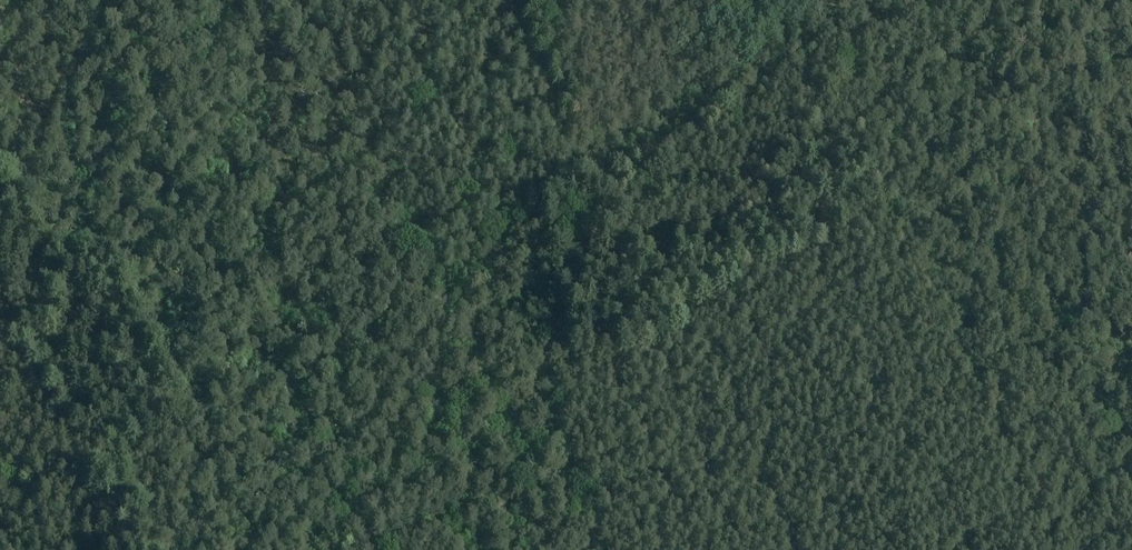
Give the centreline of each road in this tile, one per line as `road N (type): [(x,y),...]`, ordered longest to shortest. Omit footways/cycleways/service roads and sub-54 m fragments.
road 1 (track): [(550,448),(562,371),(547,306),(526,286),(479,282),(434,386),(357,478)]
road 2 (track): [(797,0),(826,59),(828,90),(796,173),(695,280),(681,396)]

